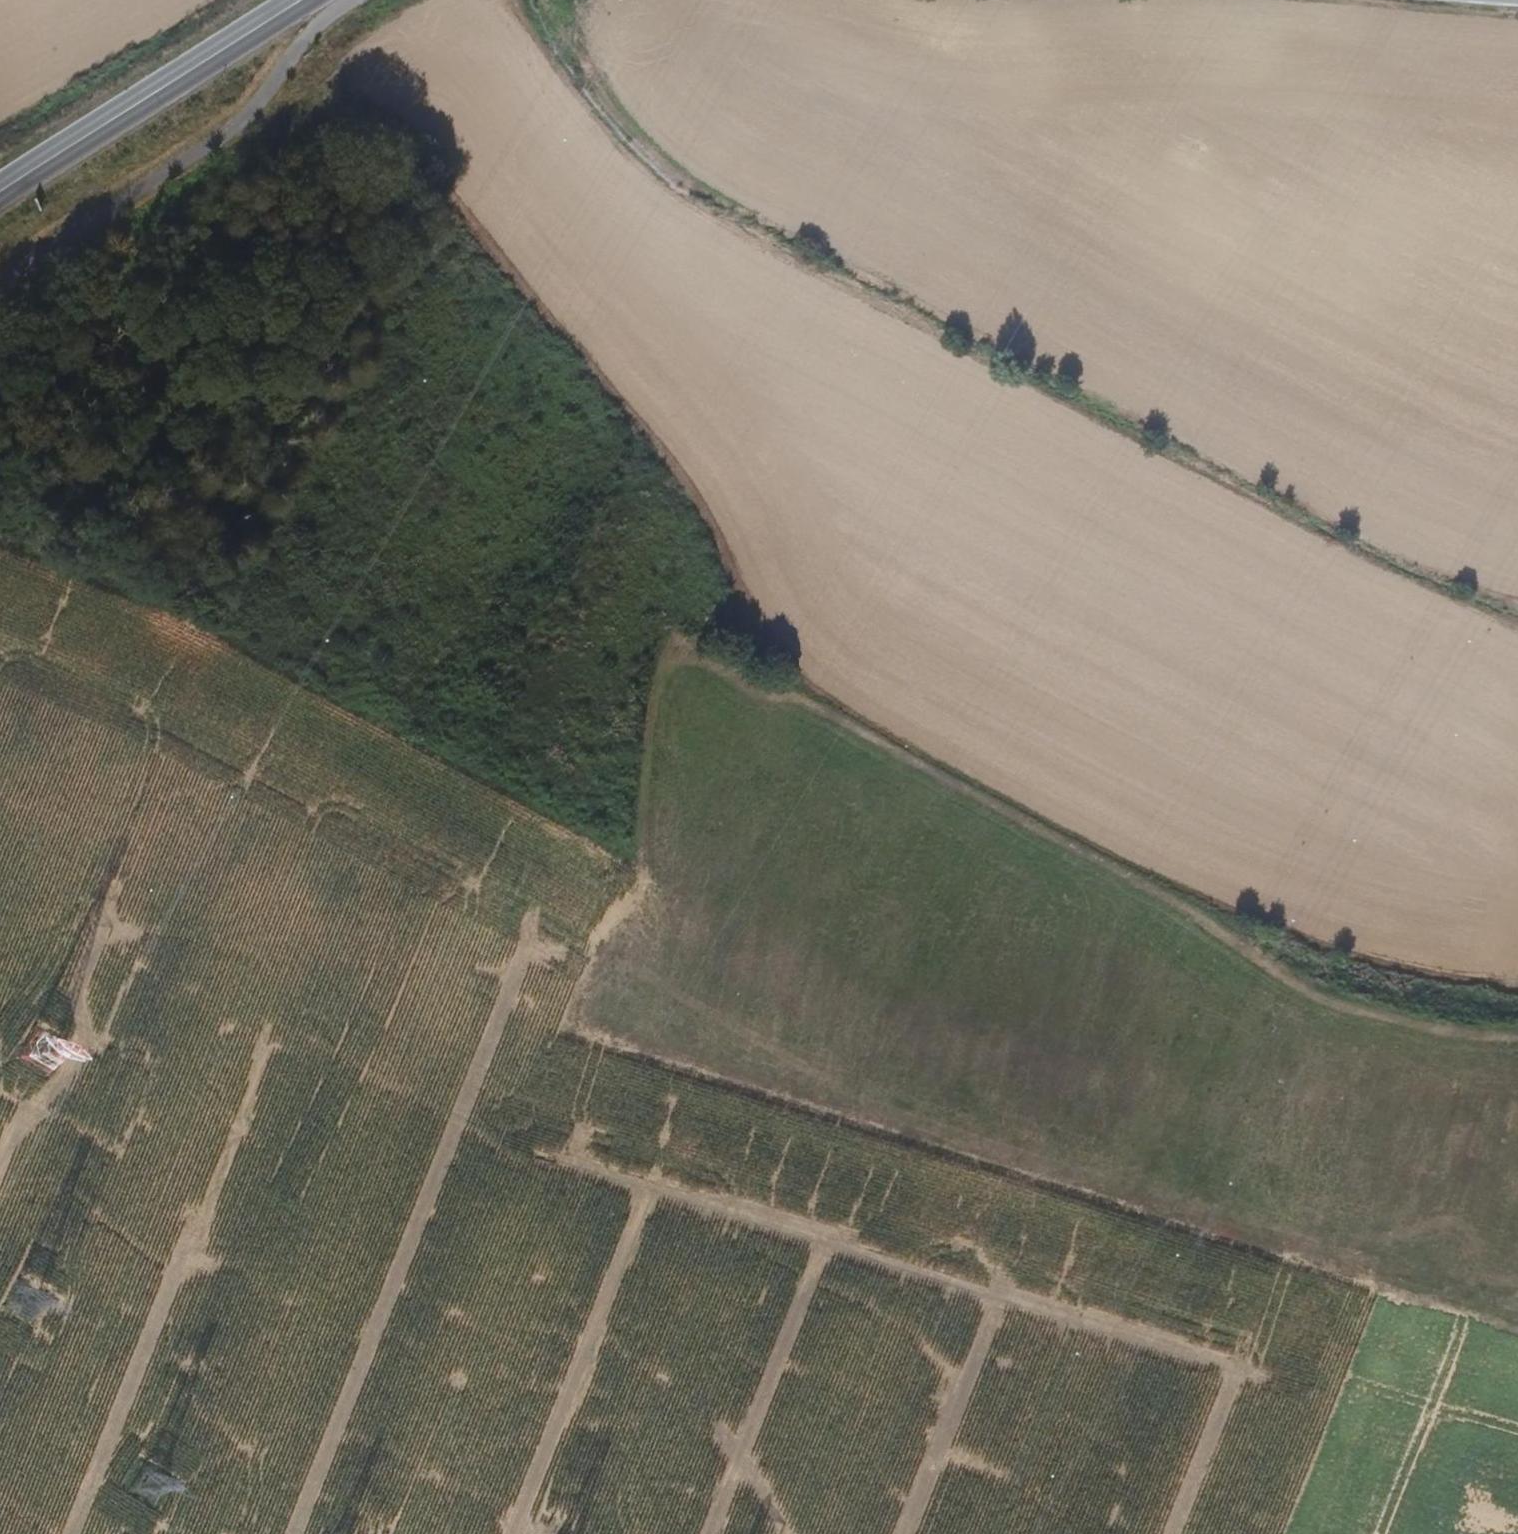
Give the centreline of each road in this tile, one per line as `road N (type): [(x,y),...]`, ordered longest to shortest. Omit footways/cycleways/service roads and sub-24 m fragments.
road 1 (secondary): [(313,0),(0,193)]

